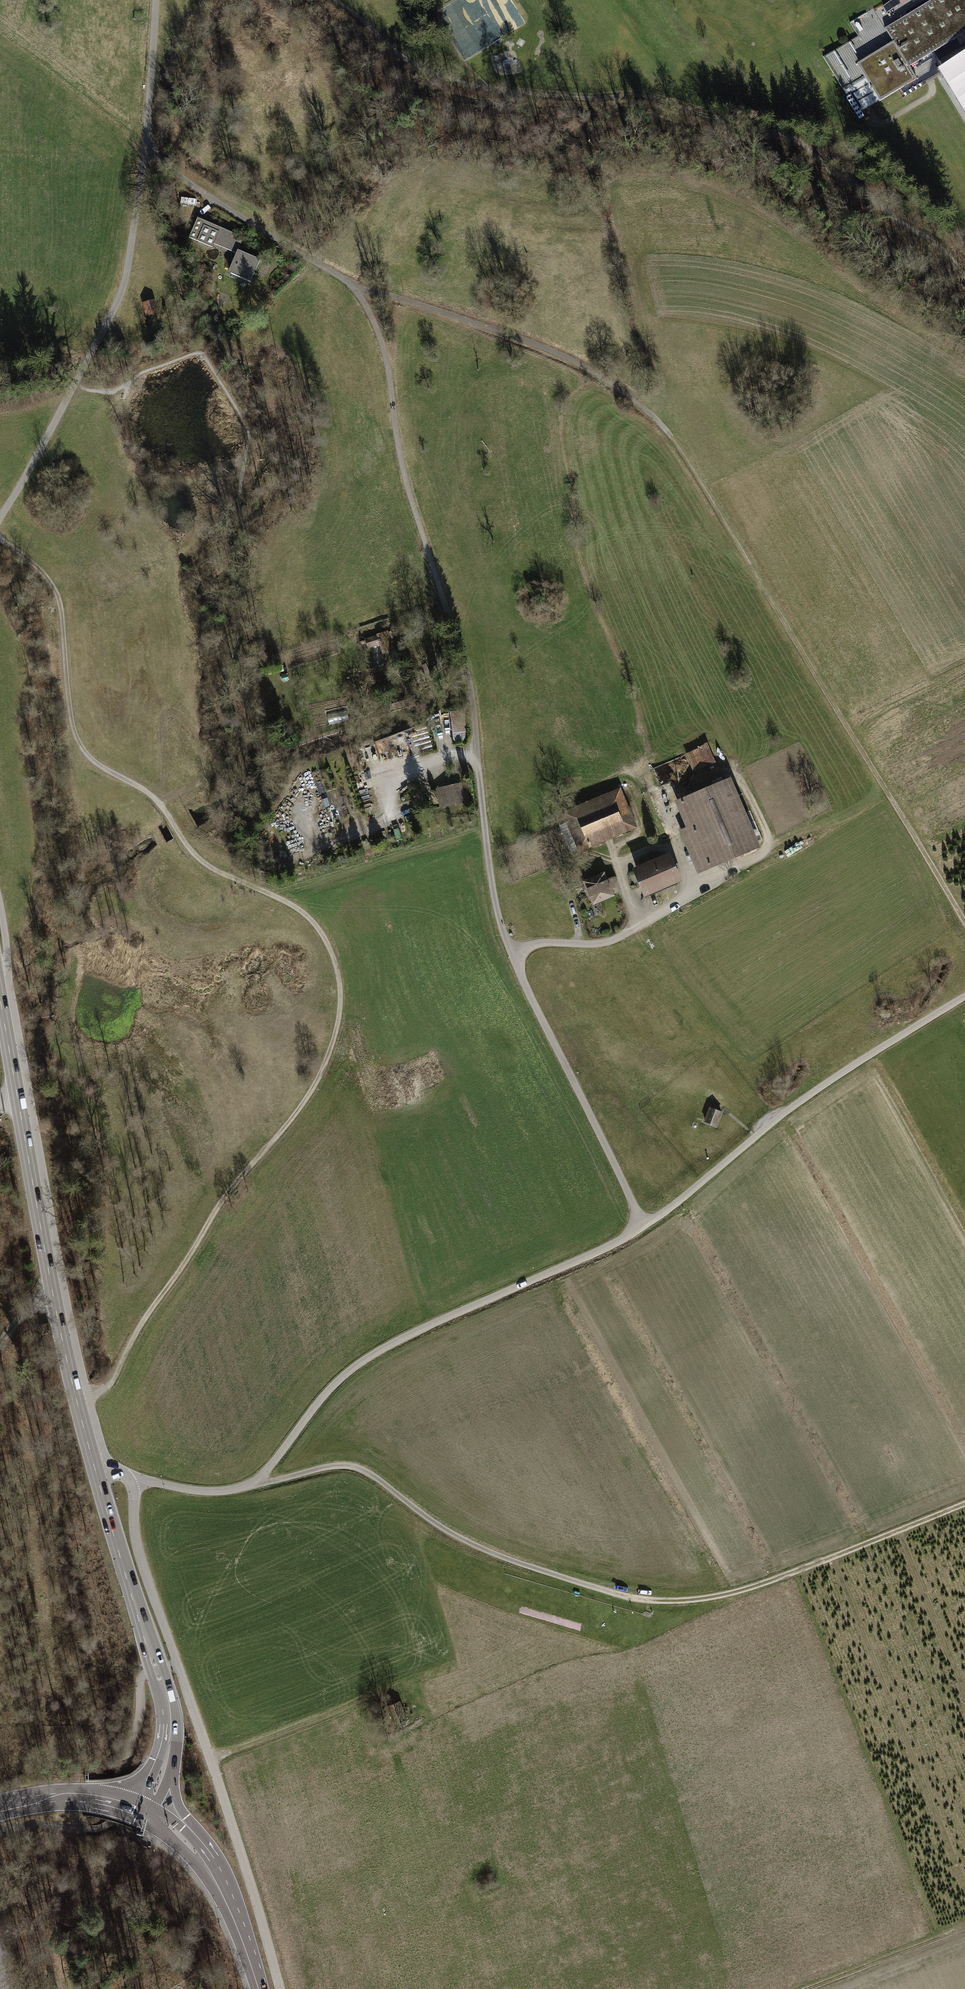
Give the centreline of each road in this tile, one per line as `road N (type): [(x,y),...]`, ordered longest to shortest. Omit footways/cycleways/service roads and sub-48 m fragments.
road 1 (track): [(77,1401),(106,1387),(219,1203),(307,1097),(333,1043),(341,980),(327,938),(300,907),(207,864),(147,790),(88,755),(69,703),(57,591),(0,540)]
road 2 (track): [(645,1228),(521,977),(496,905),(468,672),(405,479),(380,339),(351,284)]
road 3 (track): [(964,923),(671,435),(575,361),(351,284)]
road 4 (secondary): [(0,999),(65,1352),(167,1702),(168,1750),(147,1812)]
road 5 (track): [(240,1489),(355,1467),(482,1548),(653,1601),(749,1588),(964,1504)]
road 6 (track): [(645,1228),(391,1342),(351,1371),(259,1480),(240,1489),(199,1491),(126,1477)]
road 7 (track): [(118,394),(152,364),(208,355),(247,432),(245,487),(215,530),(181,544),(152,517),(126,438)]
road 8 (track): [(964,997),(825,1084),(645,1228)]
road 9 (track): [(351,284),(145,150)]
road 10 (secondary): [(147,1812),(215,1874),(258,1988)]
road 11 (track): [(813,1988),(964,1929)]
road 12 (track): [(145,150),(156,0)]
road 13 (secondary): [(147,1812),(91,1800),(0,1808)]

